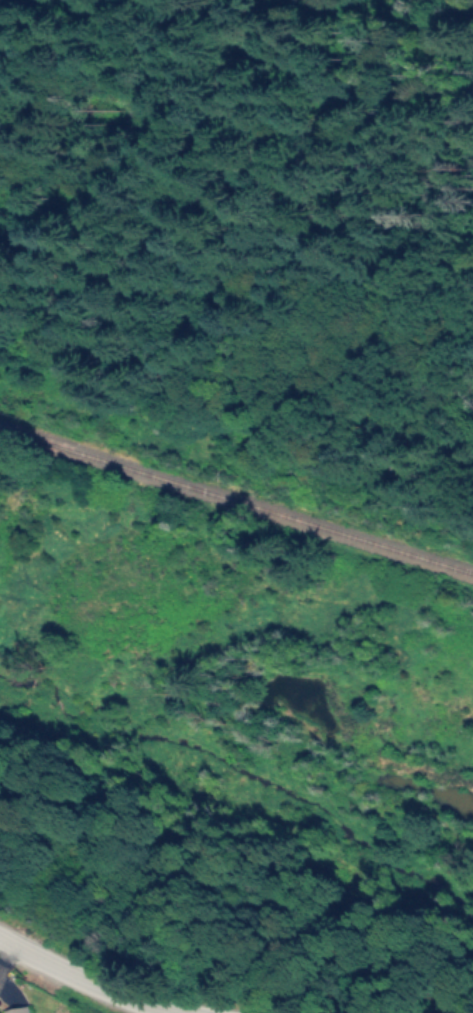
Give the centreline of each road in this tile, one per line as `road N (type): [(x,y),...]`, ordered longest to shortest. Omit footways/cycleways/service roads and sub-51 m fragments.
road 1 (secondary): [(0,940),(170,1012)]

